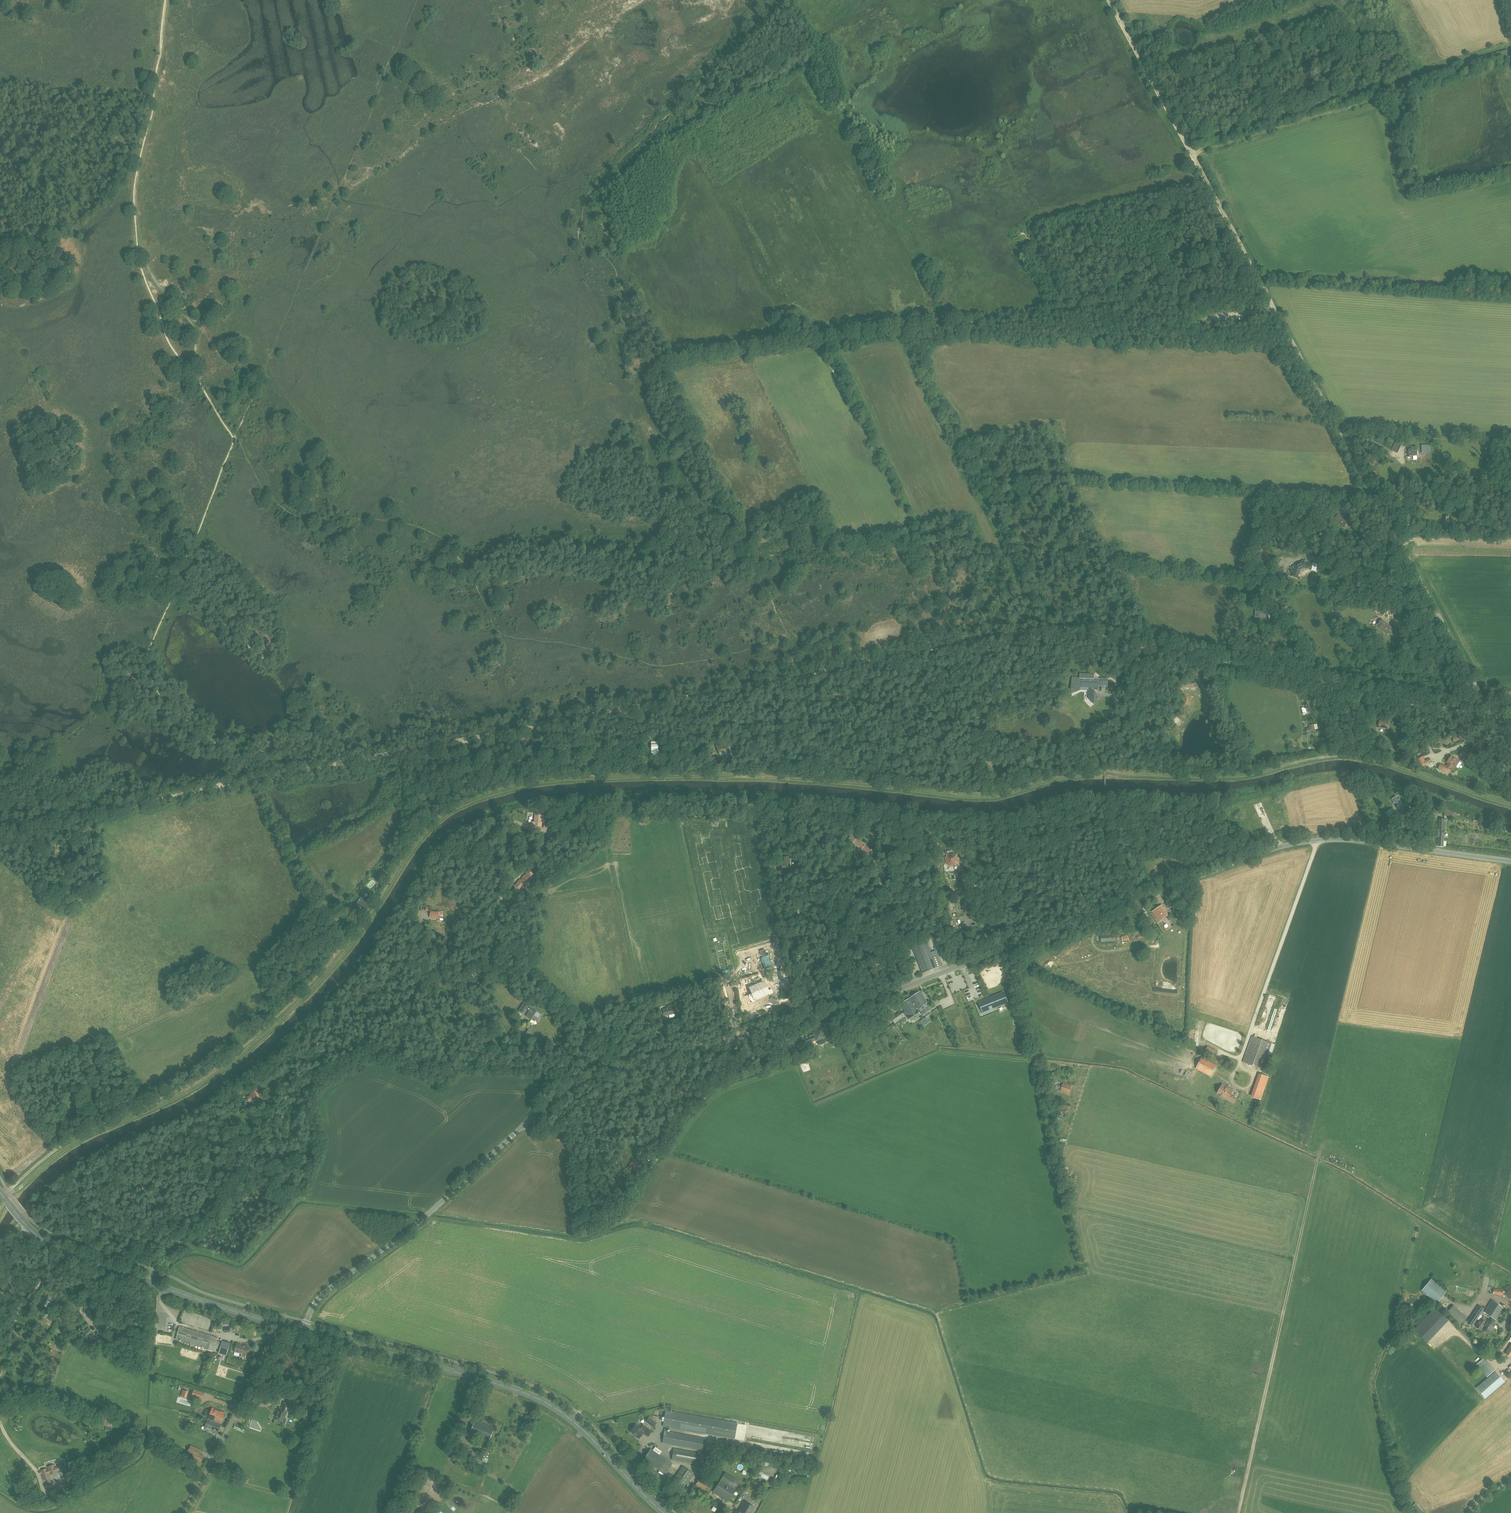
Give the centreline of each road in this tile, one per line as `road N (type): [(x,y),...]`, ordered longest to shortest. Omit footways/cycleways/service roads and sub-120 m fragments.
road 1 (track): [(1510,804),(1388,764),(1329,757),(1206,779),(1103,773),(975,797),(727,778),(504,789),(455,811),(415,844),(335,964),(224,1071),(87,1137),(11,1195)]
road 2 (unclassified): [(303,1331),(318,1301),(584,1083),(826,1014),(1277,847),(1315,840)]
road 3 (track): [(282,775),(954,647)]
road 4 (unclassified): [(1510,750),(1262,284)]
road 5 (track): [(1047,631),(1495,716)]
road 6 (track): [(8,1191),(51,1153),(184,1090),(244,1051),(340,944)]
road 7 (track): [(1193,153),(1510,52)]
road 8 (track): [(526,825),(502,824),(494,855),(516,958),(596,1041),(602,1075)]
road 9 (track): [(282,775),(0,827)]
road 10 (secondary): [(572,1422),(525,1394),(303,1331)]
road 11 (secondary): [(244,1314),(58,1249),(0,1192)]
road 12 (track): [(659,362),(716,365),(906,330)]
road 13 (track): [(70,1142),(68,1107),(118,1042),(192,1005),(209,985)]
road 14 (unclassified): [(183,1512),(282,1325)]
road 15 (track): [(1064,310),(1262,284)]
road 16 (unclassified): [(1510,862),(1315,840)]
road 17 (track): [(445,1067),(463,1029),(449,998),(424,985),(422,915)]
road 18 (track): [(1192,151),(1110,0)]
road 19 (track): [(906,330),(1064,310)]
road 20 (track): [(803,1020),(793,970),(801,954),(797,871)]
road 21 (track): [(1262,284),(1193,153)]
road 22 (track): [(801,954),(857,937),(884,896),(875,858)]
road 23 (track): [(183,1241),(247,1177),(267,1177),(292,1197)]
road 24 (unclassified): [(1267,972),(1315,840)]
road 25 (track): [(445,1067),(533,1069),(576,1087)]
road 26 (track): [(690,1051),(668,1081),(658,1133),(638,1155)]
road 27 (track): [(234,1187),(226,1165),(273,1109),(261,1093)]

